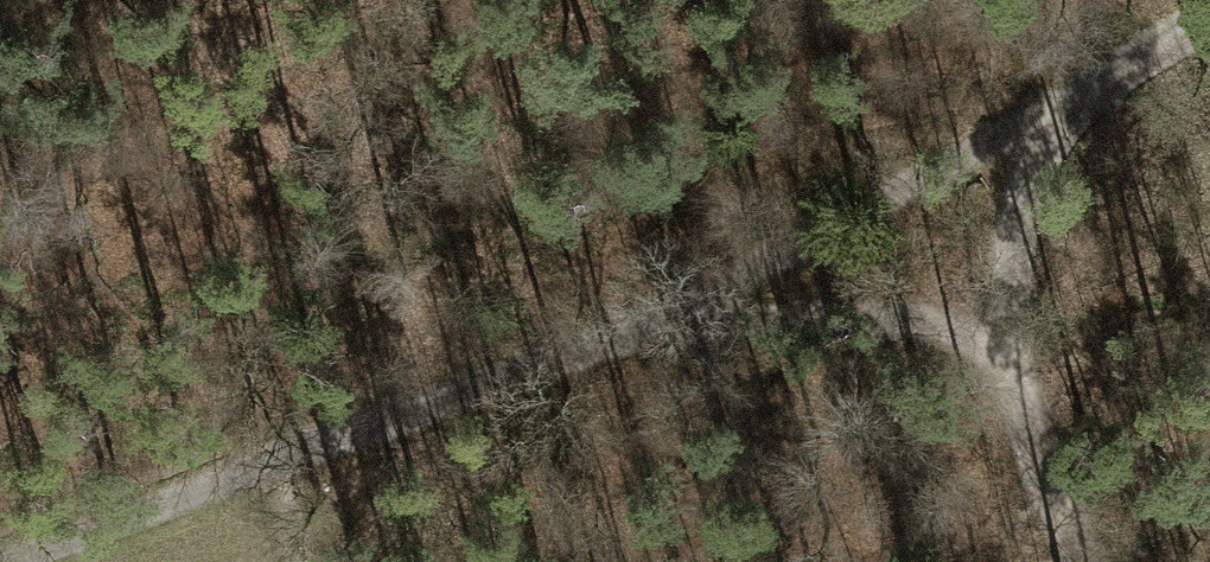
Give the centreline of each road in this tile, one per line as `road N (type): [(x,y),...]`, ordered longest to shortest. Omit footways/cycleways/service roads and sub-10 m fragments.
road 1 (track): [(1209,13),(679,330)]
road 2 (track): [(1087,561),(998,351),(883,314),(679,330)]
road 3 (track): [(679,330),(258,480)]
road 4 (track): [(258,480),(29,561)]
road 5 (track): [(998,351),(1043,113)]

